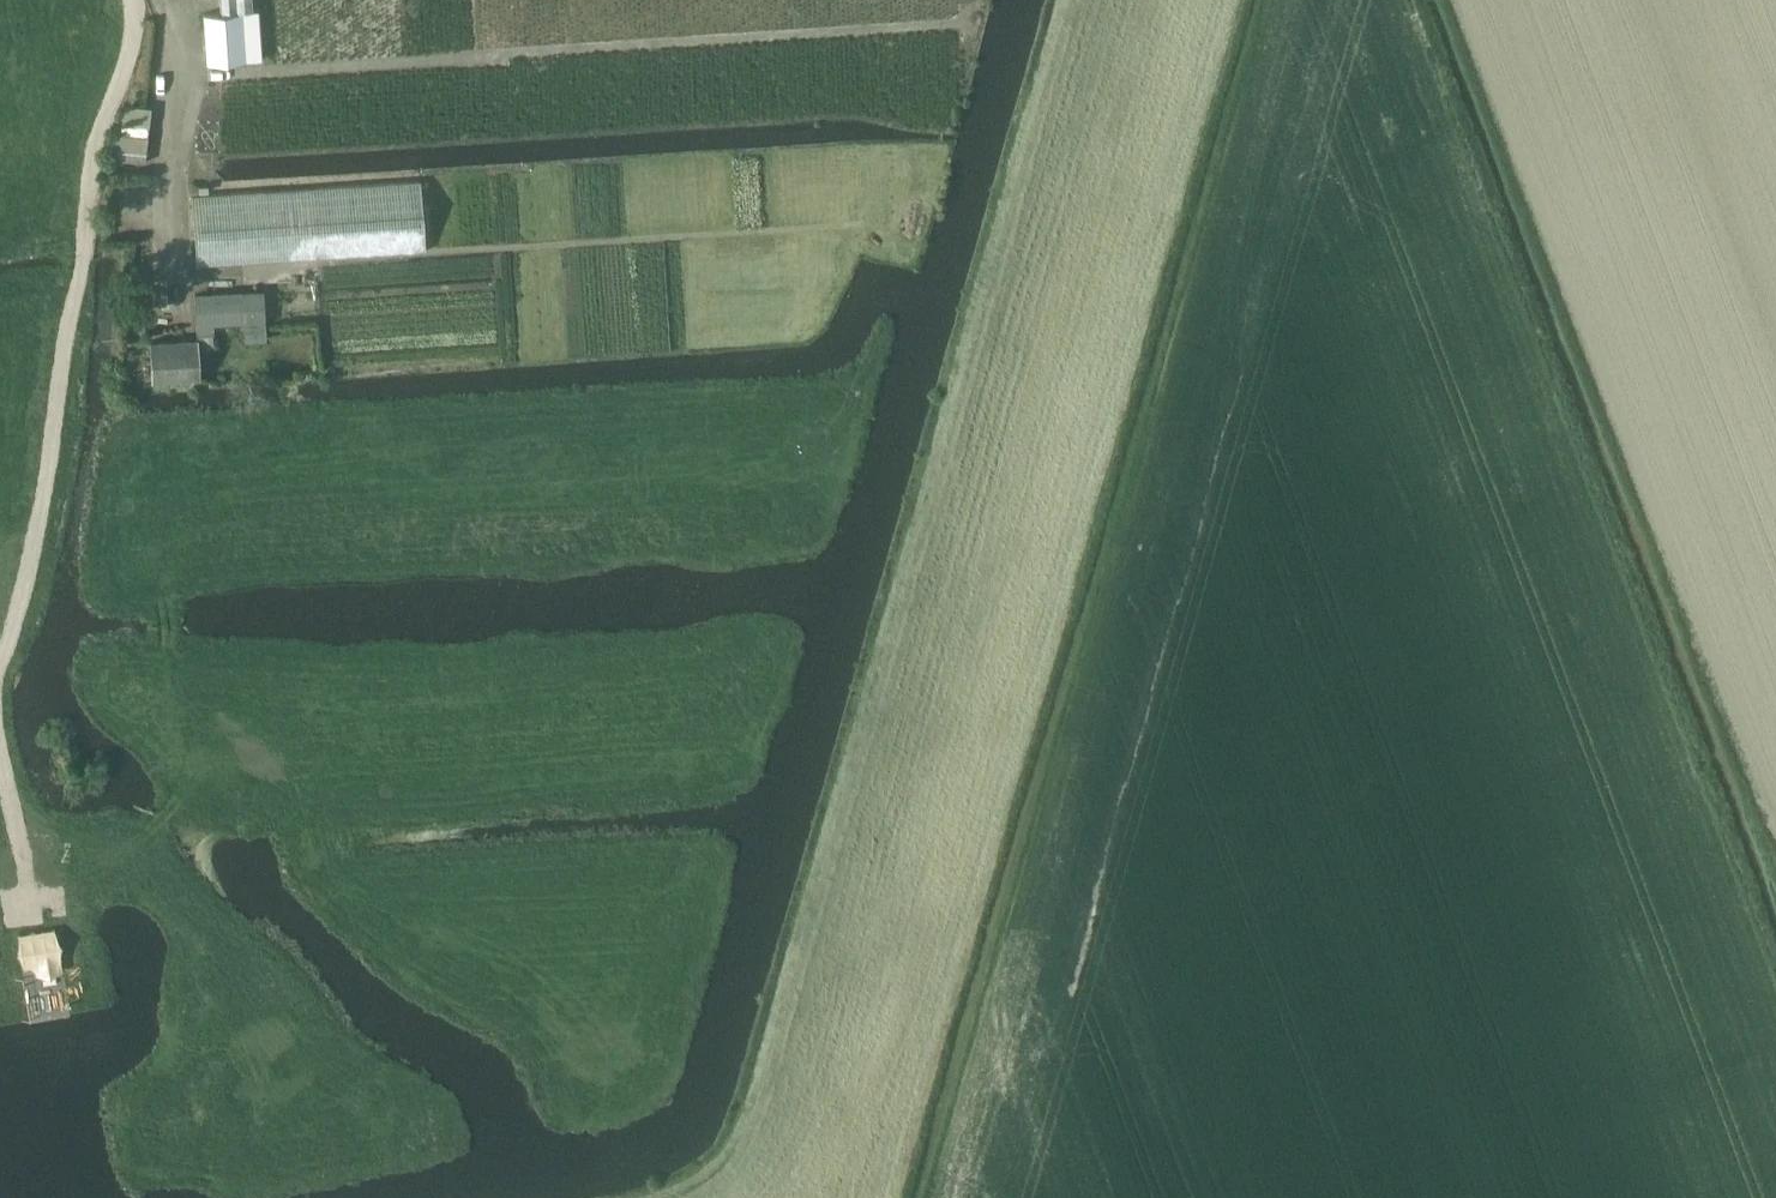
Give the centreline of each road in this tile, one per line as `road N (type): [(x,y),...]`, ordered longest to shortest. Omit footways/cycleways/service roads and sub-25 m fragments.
road 1 (track): [(160,79),(974,21)]
road 2 (track): [(0,663),(52,447),(94,156),(132,39),(129,0)]
road 3 (track): [(33,915),(0,731)]

